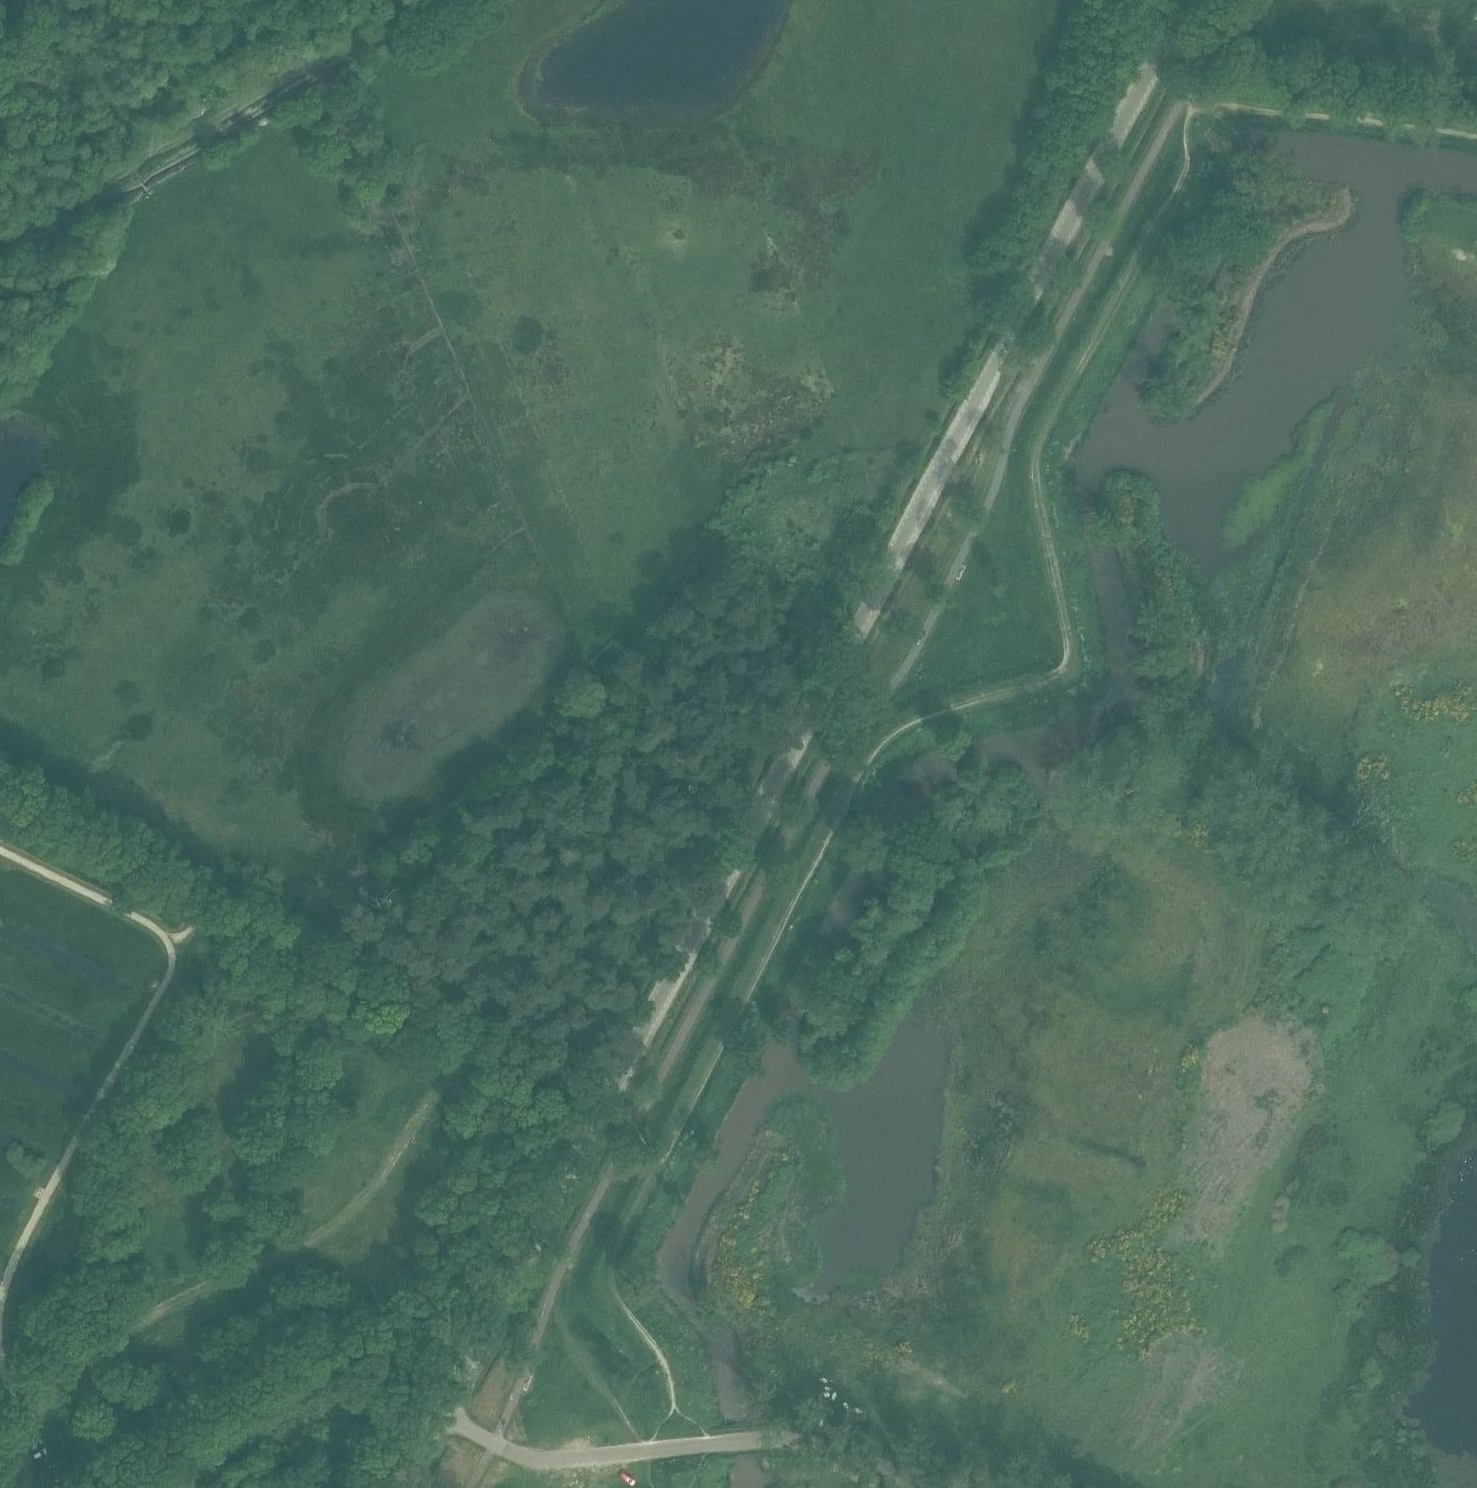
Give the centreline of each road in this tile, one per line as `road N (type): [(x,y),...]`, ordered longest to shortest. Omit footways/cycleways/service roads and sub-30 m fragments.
road 1 (tertiary): [(605,1103),(1188,0)]
road 2 (unclassified): [(950,1487),(828,1448),(769,1438),(537,1461),(441,1416)]
road 3 (tertiary): [(605,1103),(441,1416)]

